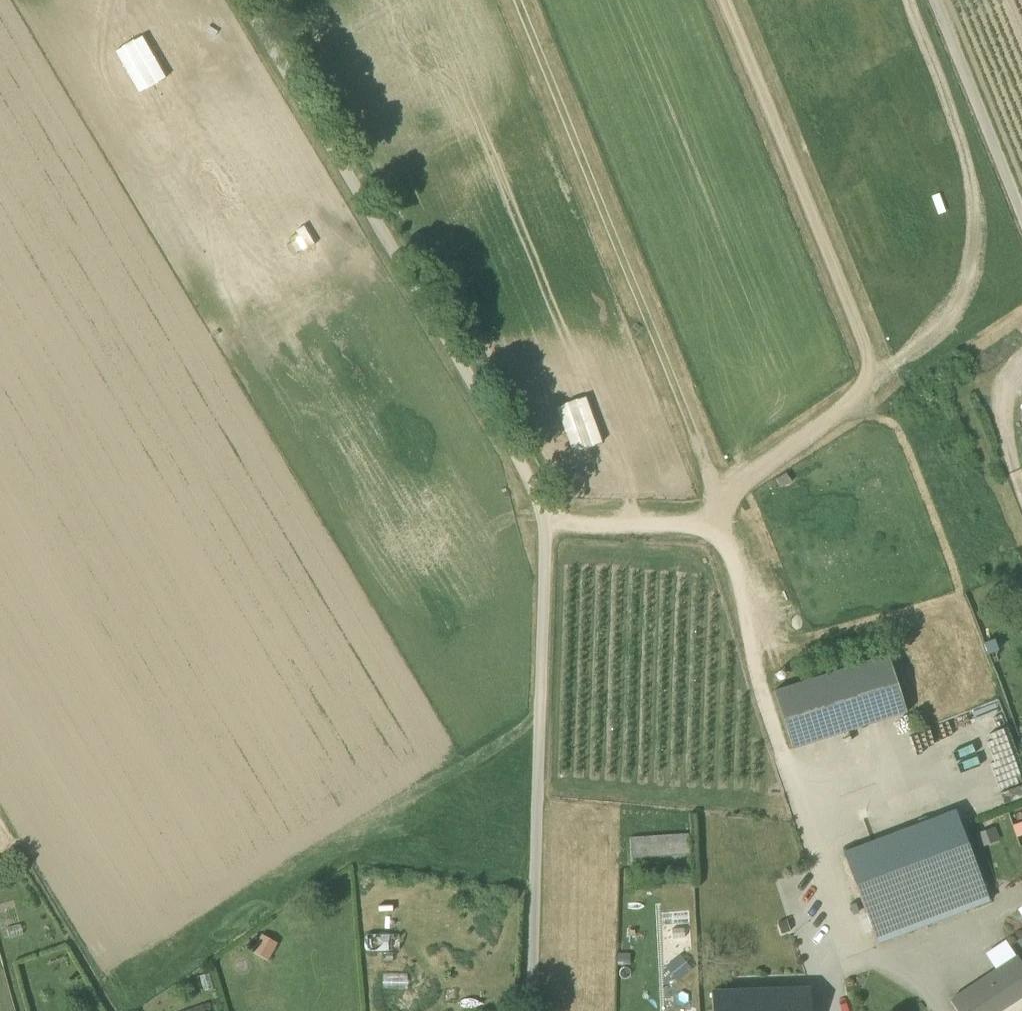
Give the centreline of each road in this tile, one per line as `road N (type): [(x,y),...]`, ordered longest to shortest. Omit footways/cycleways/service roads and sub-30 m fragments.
road 1 (track): [(246,0),(547,517)]
road 2 (track): [(547,517),(532,1010)]
road 3 (track): [(547,517),(725,528),(780,744)]
road 4 (track): [(936,0),(1021,211)]

